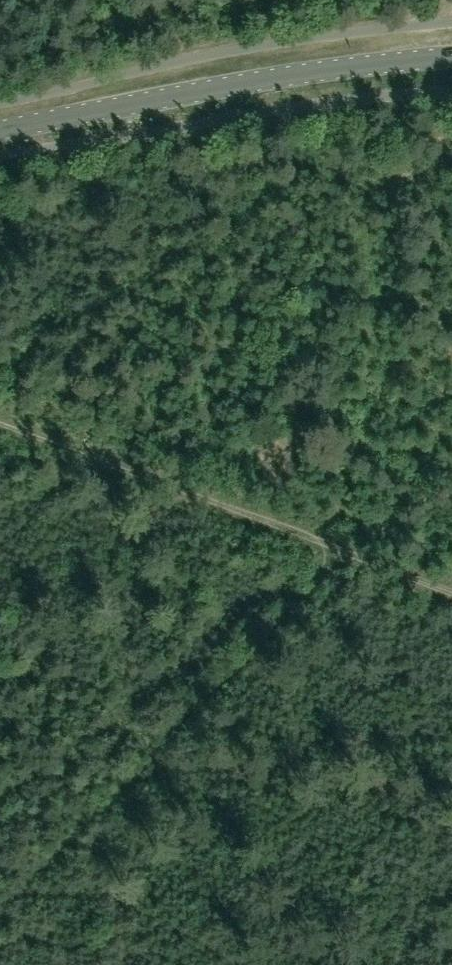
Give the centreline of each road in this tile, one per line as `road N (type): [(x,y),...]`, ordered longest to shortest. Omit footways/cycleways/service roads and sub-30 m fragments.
road 1 (tertiary): [(0,130),(265,80),(451,57)]
road 2 (track): [(336,548),(0,420)]
road 3 (track): [(451,593),(336,548)]

